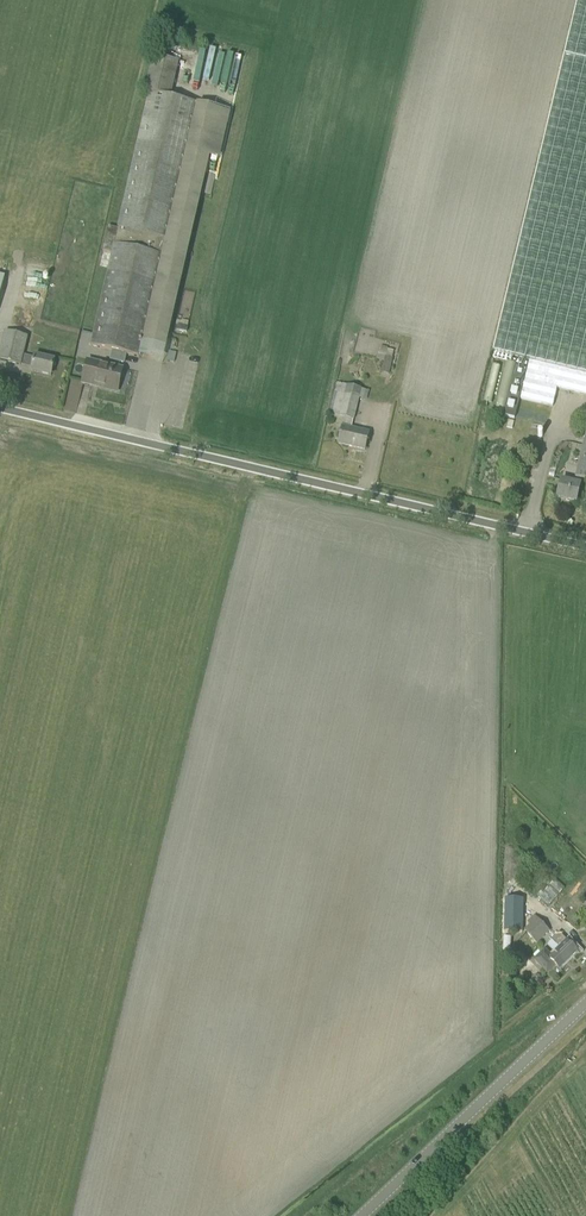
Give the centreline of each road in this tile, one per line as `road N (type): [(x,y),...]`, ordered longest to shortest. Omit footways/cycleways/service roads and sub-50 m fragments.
road 1 (unclassified): [(585,548),(0,408)]
road 2 (tertiary): [(362,1215),(585,1002)]

